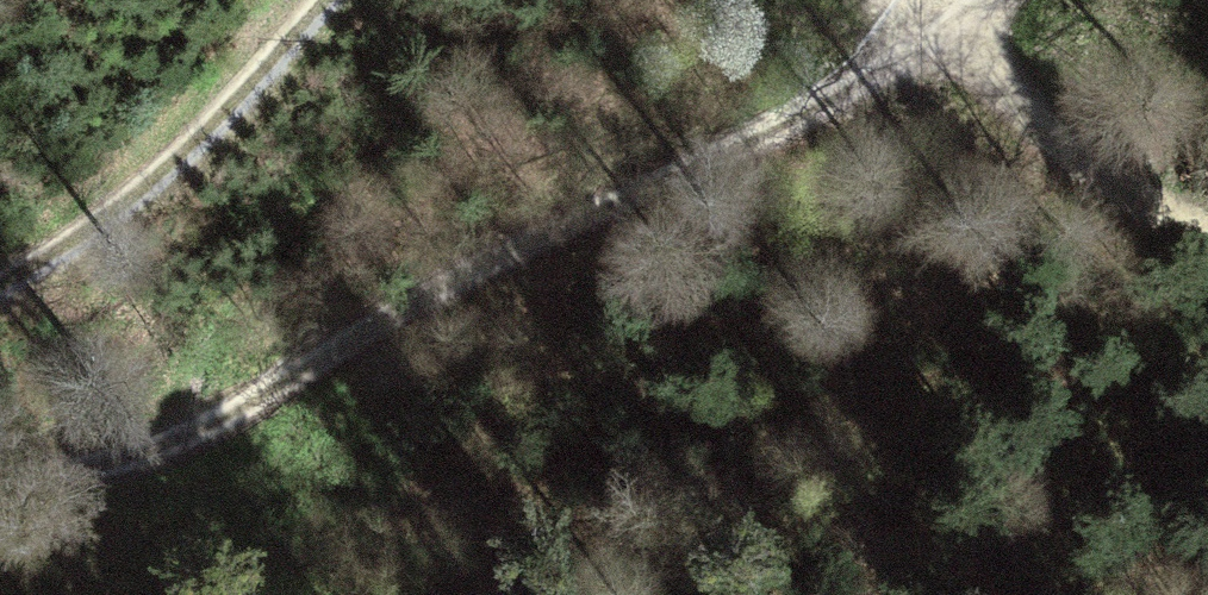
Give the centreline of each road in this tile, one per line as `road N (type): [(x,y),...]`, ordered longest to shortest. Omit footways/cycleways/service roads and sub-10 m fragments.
road 1 (track): [(979,0),(929,41),(788,125),(526,242),(342,349),(120,457),(0,465)]
road 2 (track): [(0,285),(126,204),(260,75),(324,0)]
road 3 (track): [(899,0),(929,41),(1054,133),(1178,217),(1207,226)]

